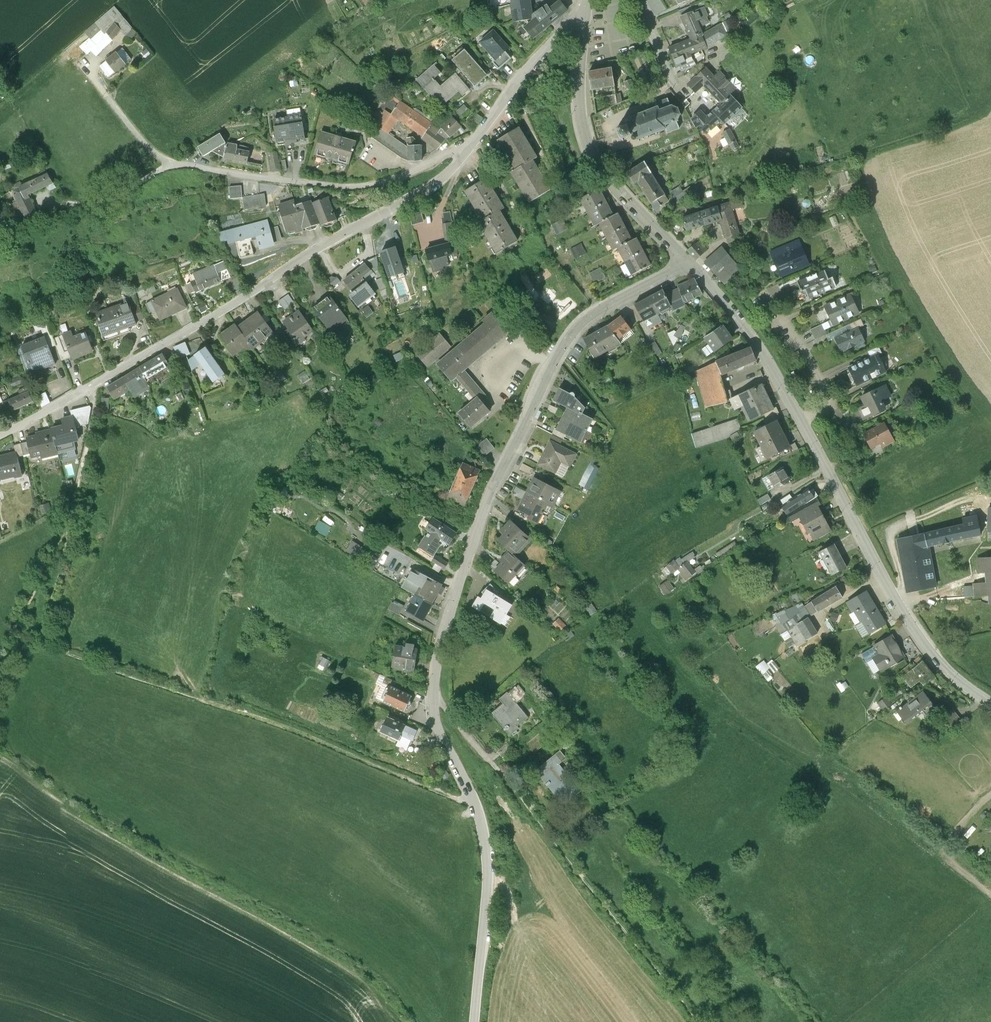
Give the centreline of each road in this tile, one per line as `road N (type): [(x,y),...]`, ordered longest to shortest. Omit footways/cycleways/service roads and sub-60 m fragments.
road 1 (track): [(479,805),(62,643),(51,632),(53,612),(73,539)]
road 2 (residential): [(0,438),(428,194),(470,153)]
road 3 (residential): [(692,266),(755,342),(899,609),(932,654),(990,702)]
road 4 (residential): [(440,671),(487,506),(554,371),(603,310),(692,266)]
road 5 (unclassified): [(475,1021),(491,853),(442,723),(440,671)]
road 6 (residential): [(470,153),(410,180),(357,190),(175,167)]
road 7 (residential): [(585,26),(581,99),(589,145),(613,185),(692,266)]
road 8 (residential): [(470,153),(529,73),(569,31),(585,26)]

